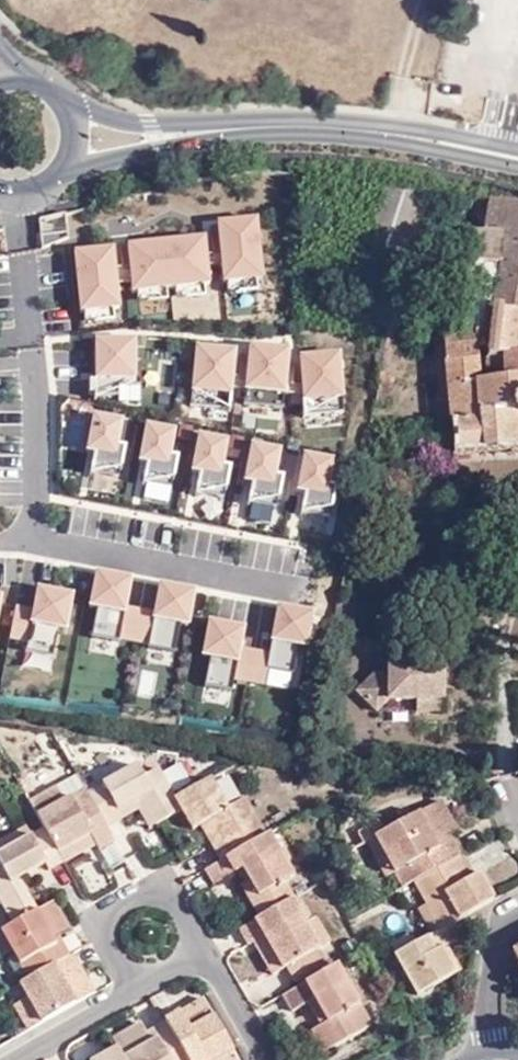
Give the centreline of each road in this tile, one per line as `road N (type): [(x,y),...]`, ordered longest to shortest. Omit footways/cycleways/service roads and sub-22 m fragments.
road 1 (secondary): [(517,158),(325,127),(162,135)]
road 2 (residential): [(205,953),(166,883),(95,920),(135,990)]
road 3 (residential): [(490,1059),(486,972),(500,924),(517,911)]
road 4 (residential): [(135,990),(8,1059)]
road 5 (residential): [(264,1059),(205,953)]

